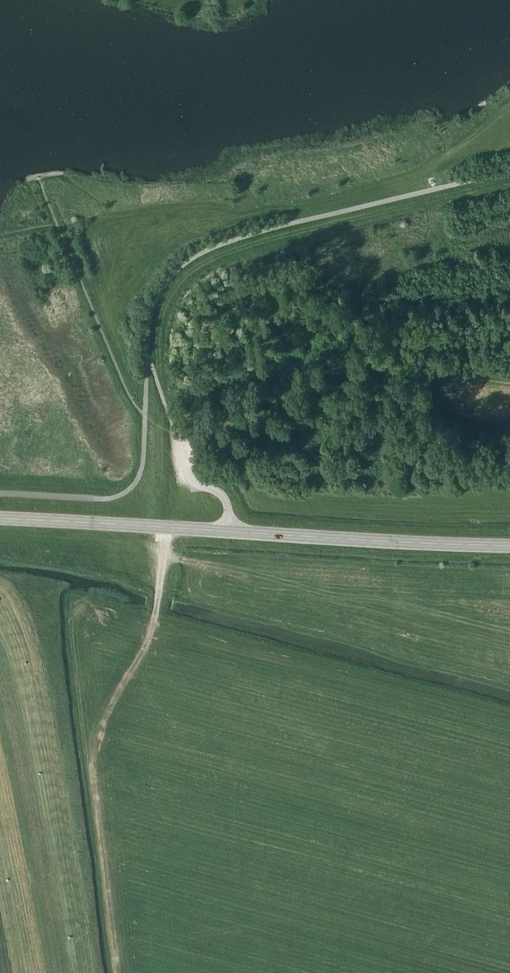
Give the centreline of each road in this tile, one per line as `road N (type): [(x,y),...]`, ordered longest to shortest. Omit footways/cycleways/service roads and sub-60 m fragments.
road 1 (secondary): [(0,517),(509,545)]

